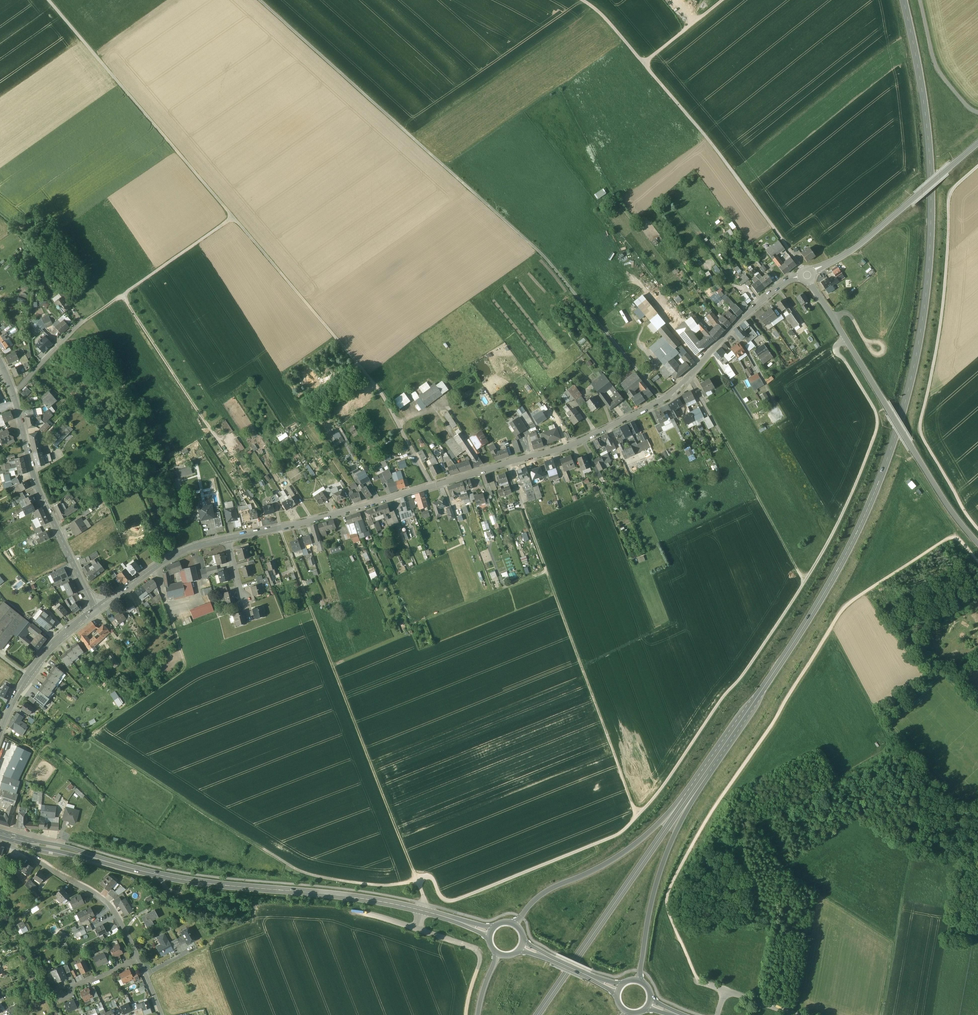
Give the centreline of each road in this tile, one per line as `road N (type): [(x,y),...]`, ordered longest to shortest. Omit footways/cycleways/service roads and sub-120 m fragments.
road 1 (primary): [(706,772),(851,545),(913,373),(932,171),(905,0)]
road 2 (residential): [(807,275),(759,304),(677,393),(571,445),(227,538)]
road 3 (track): [(698,982),(666,898),(719,800),(839,612),(951,537),(977,563)]
road 4 (track): [(260,0),(538,251),(662,400)]
road 5 (track): [(417,878),(432,878),(448,901),(620,833),(806,581)]
road 6 (track): [(49,0),(389,406)]
road 7 (track): [(417,878),(383,886),(298,870),(89,736),(184,669),(174,627)]
road 8 (tertiary): [(490,933),(363,899),(168,877),(0,833)]
road 9 (track): [(977,529),(920,426),(945,301),(948,199),(977,166)]
road 10 (track): [(899,943),(794,880),(749,824),(897,754)]
road 11 (track): [(424,912),(299,579)]
road 12 (residential): [(977,543),(807,275)]
road 13 (primary): [(538,1014),(706,772)]
road 14 (track): [(806,581),(878,423),(836,349),(845,338)]
road 15 (tertiary): [(94,612),(42,499),(0,362)]
road 16 (track): [(638,815),(546,572)]
road 17 (primary): [(706,772),(635,844),(545,891),(514,923)]
road 18 (track): [(690,377),(806,581)]
road 19 (primary): [(640,980),(662,868),(706,772)]
road 20 (residential): [(977,142),(861,244),(807,275)]
road 21 (track): [(777,234),(644,63)]
road 22 (track): [(831,629),(921,799)]
road 23 (residential): [(138,958),(109,904),(0,843)]
road 24 (track): [(122,295),(220,444)]
road 25 (track): [(233,218),(87,319)]
road 26 (track): [(913,851),(886,1014)]
road 27 (tertiary): [(0,733),(28,676),(94,612)]
road 28 (residential): [(227,538),(172,557),(94,612)]
road 29 (track): [(920,0),(939,72),(977,113)]

